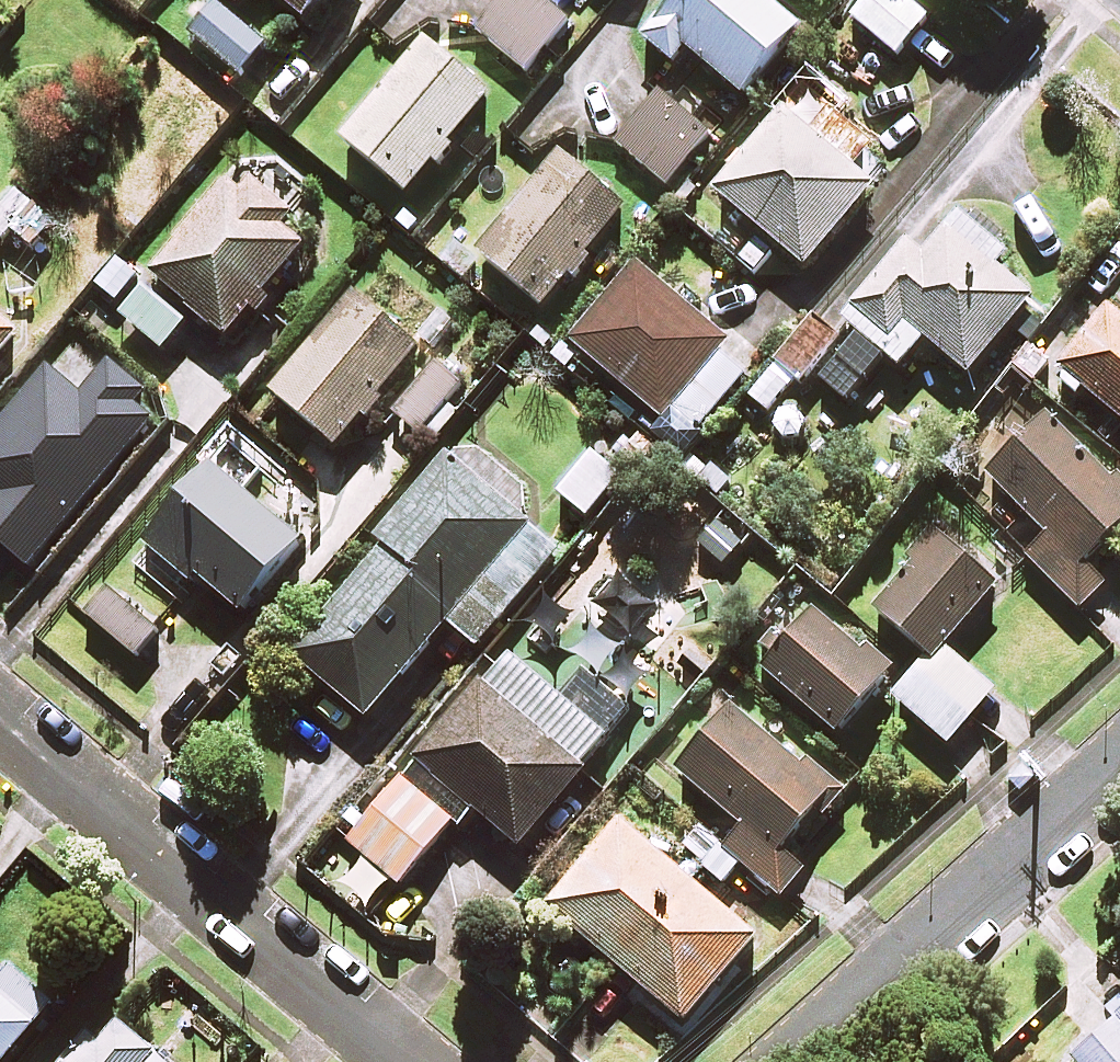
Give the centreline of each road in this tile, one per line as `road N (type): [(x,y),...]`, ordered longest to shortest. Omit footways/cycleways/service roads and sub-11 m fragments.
road 1 (residential): [(415,1061),(0,712)]
road 2 (residential): [(805,1061),(1119,772)]

